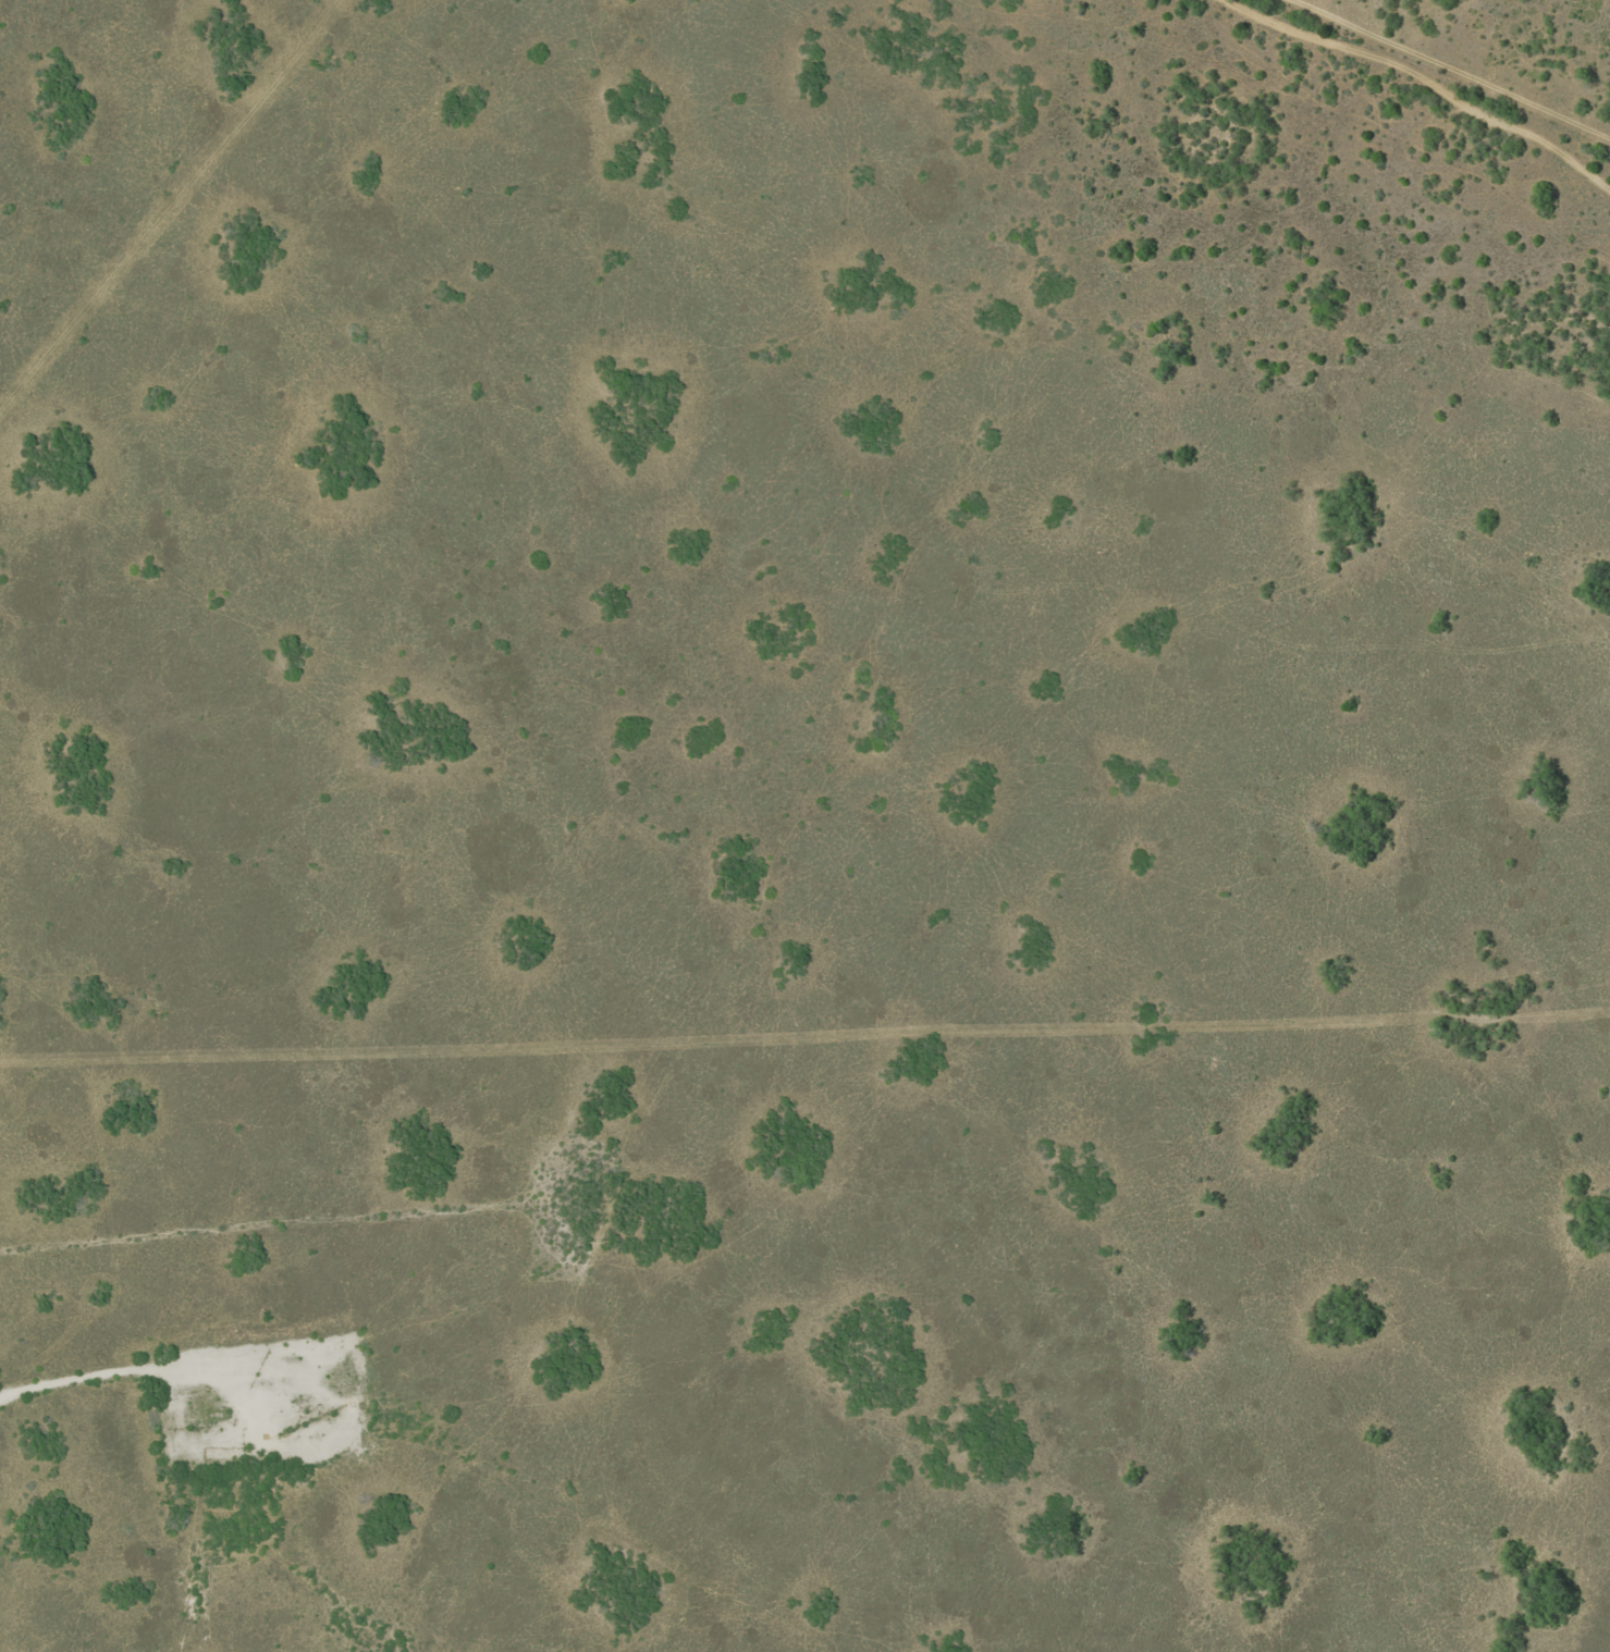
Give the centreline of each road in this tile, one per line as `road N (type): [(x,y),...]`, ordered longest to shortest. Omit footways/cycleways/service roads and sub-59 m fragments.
road 1 (residential): [(526,1211),(0,1254)]

